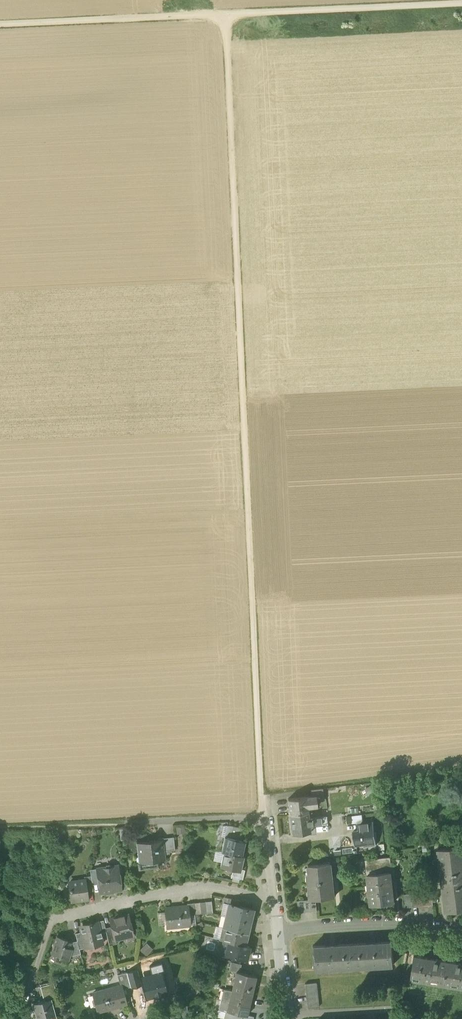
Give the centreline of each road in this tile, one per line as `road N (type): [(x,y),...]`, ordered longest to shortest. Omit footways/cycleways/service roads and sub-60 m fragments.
road 1 (track): [(261,798),(225,13)]
road 2 (track): [(461,4),(0,23)]
road 3 (residential): [(274,899),(185,888),(53,919),(31,985)]
road 4 (residential): [(461,931),(381,924),(277,932)]
road 5 (track): [(118,823),(265,817)]

